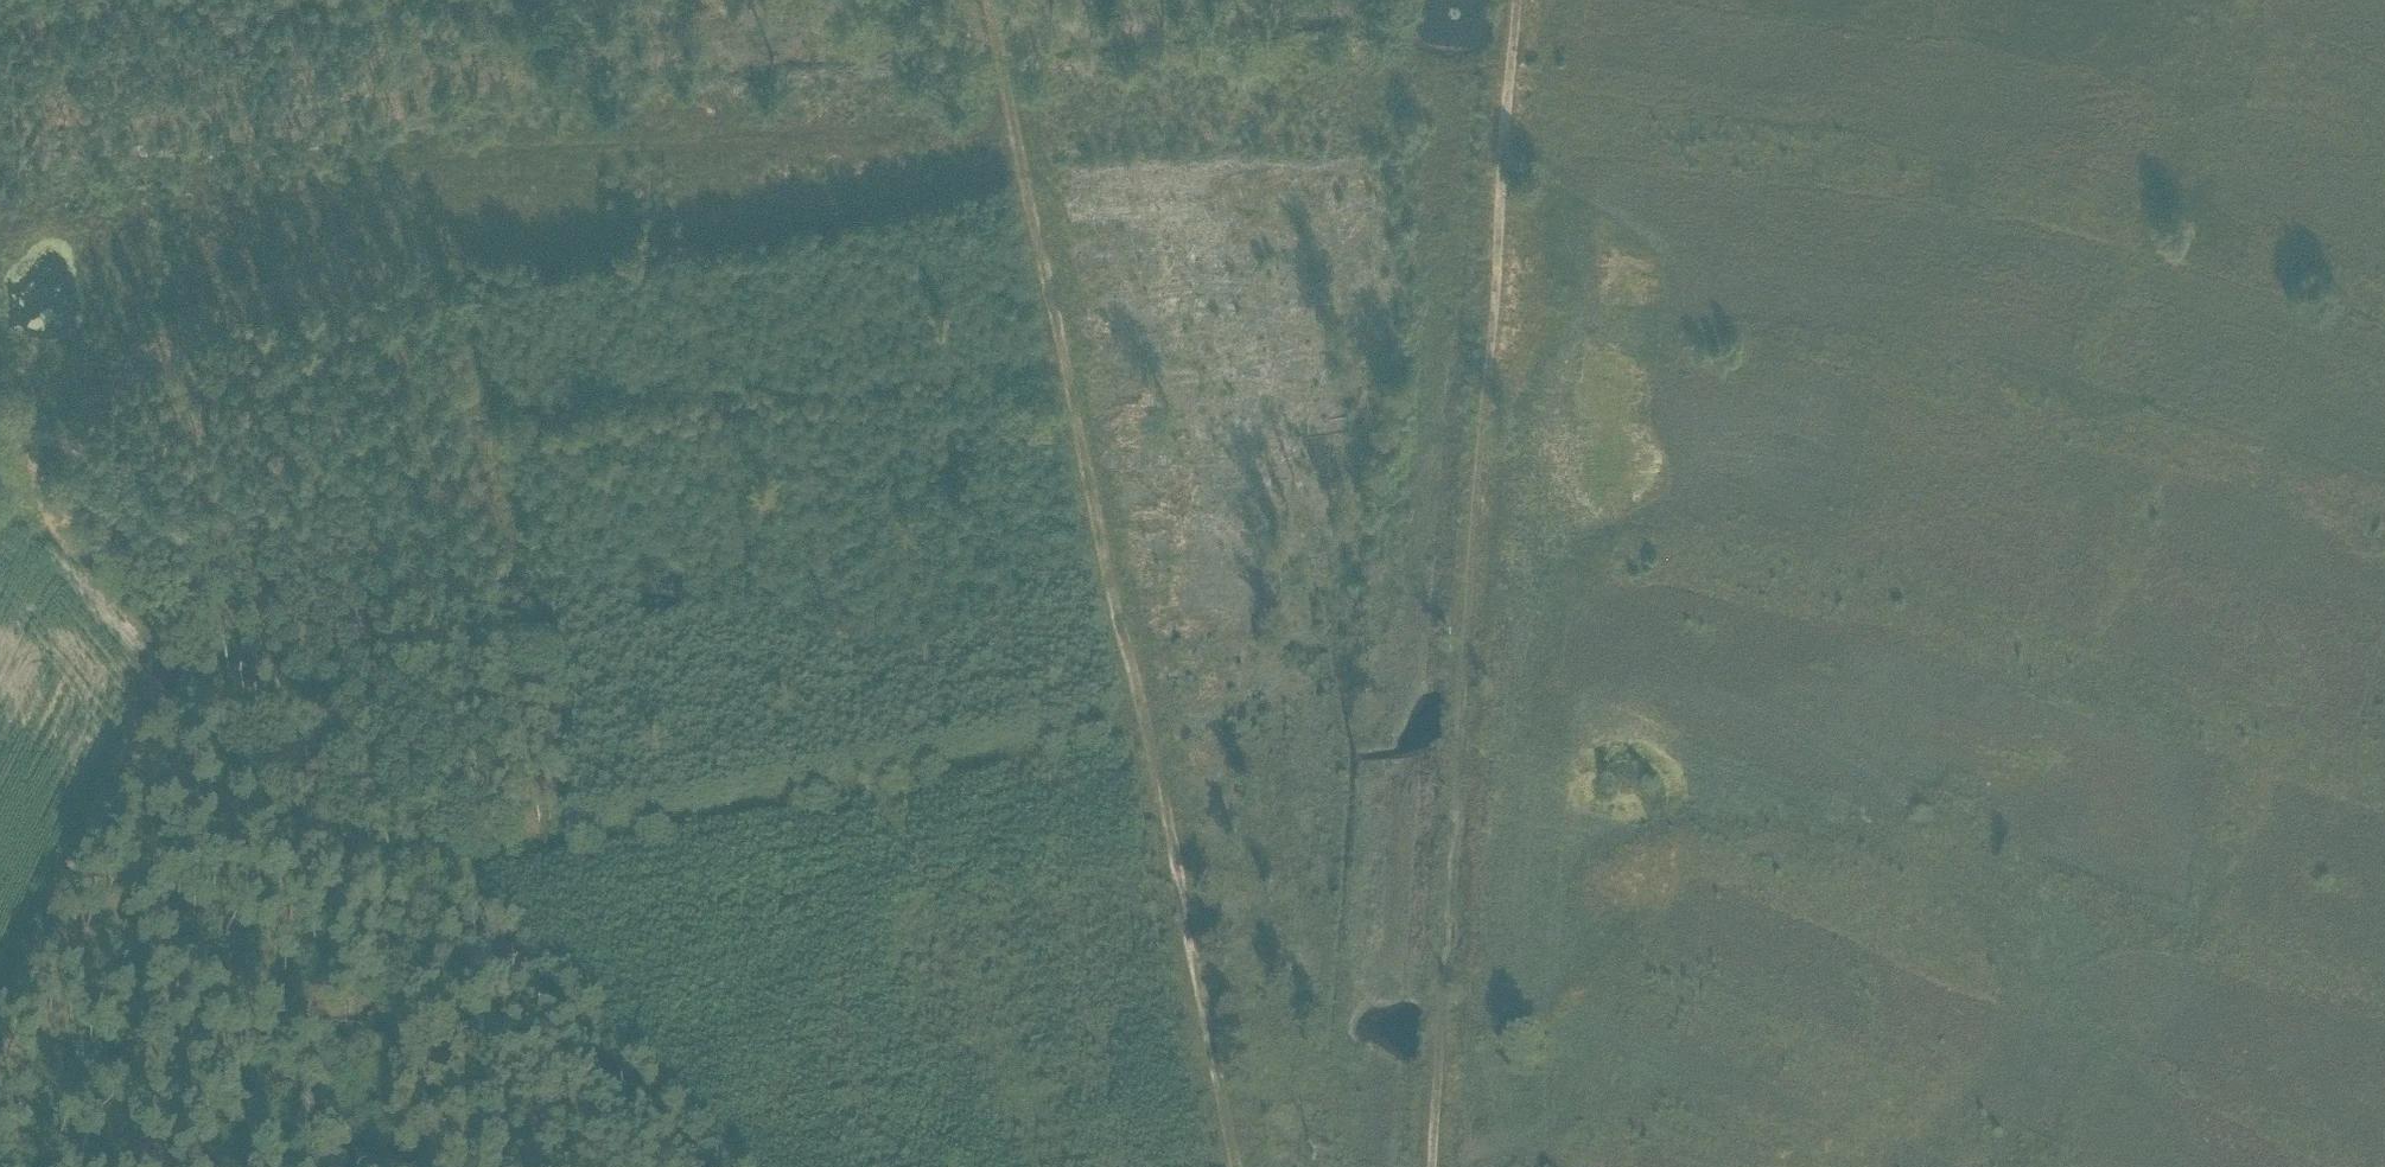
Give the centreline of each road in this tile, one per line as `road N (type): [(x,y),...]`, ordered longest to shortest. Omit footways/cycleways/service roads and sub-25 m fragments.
road 1 (track): [(1234,1166),(989,0)]
road 2 (track): [(1512,0),(1436,1166)]
road 3 (track): [(0,434),(70,449),(104,473),(703,1166)]

